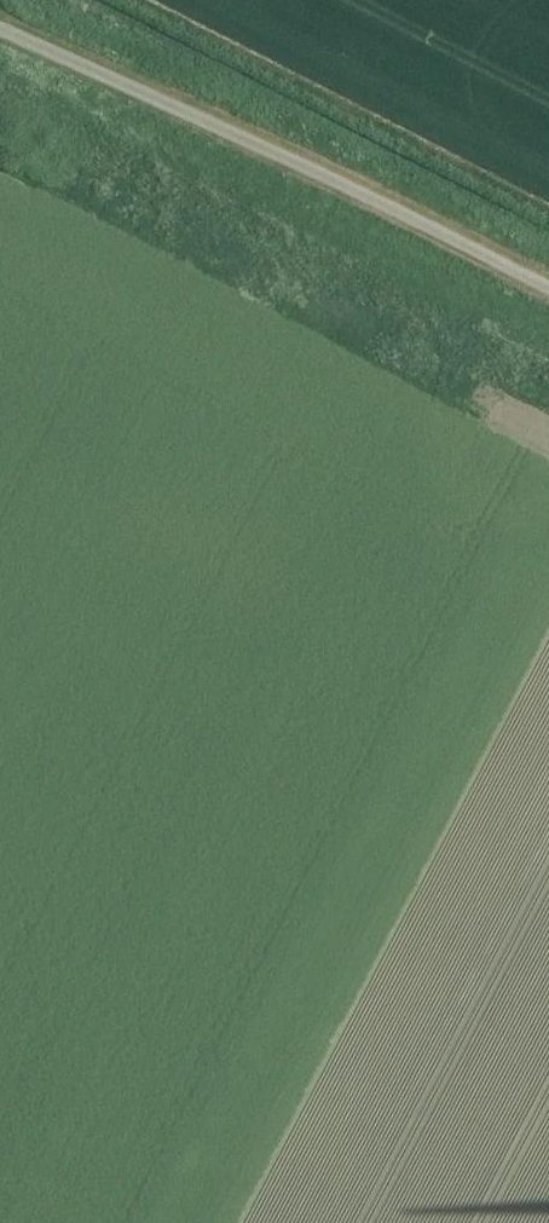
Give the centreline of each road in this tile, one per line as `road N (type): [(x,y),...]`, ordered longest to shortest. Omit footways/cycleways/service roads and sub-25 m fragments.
road 1 (unclassified): [(548,299),(0,32)]

